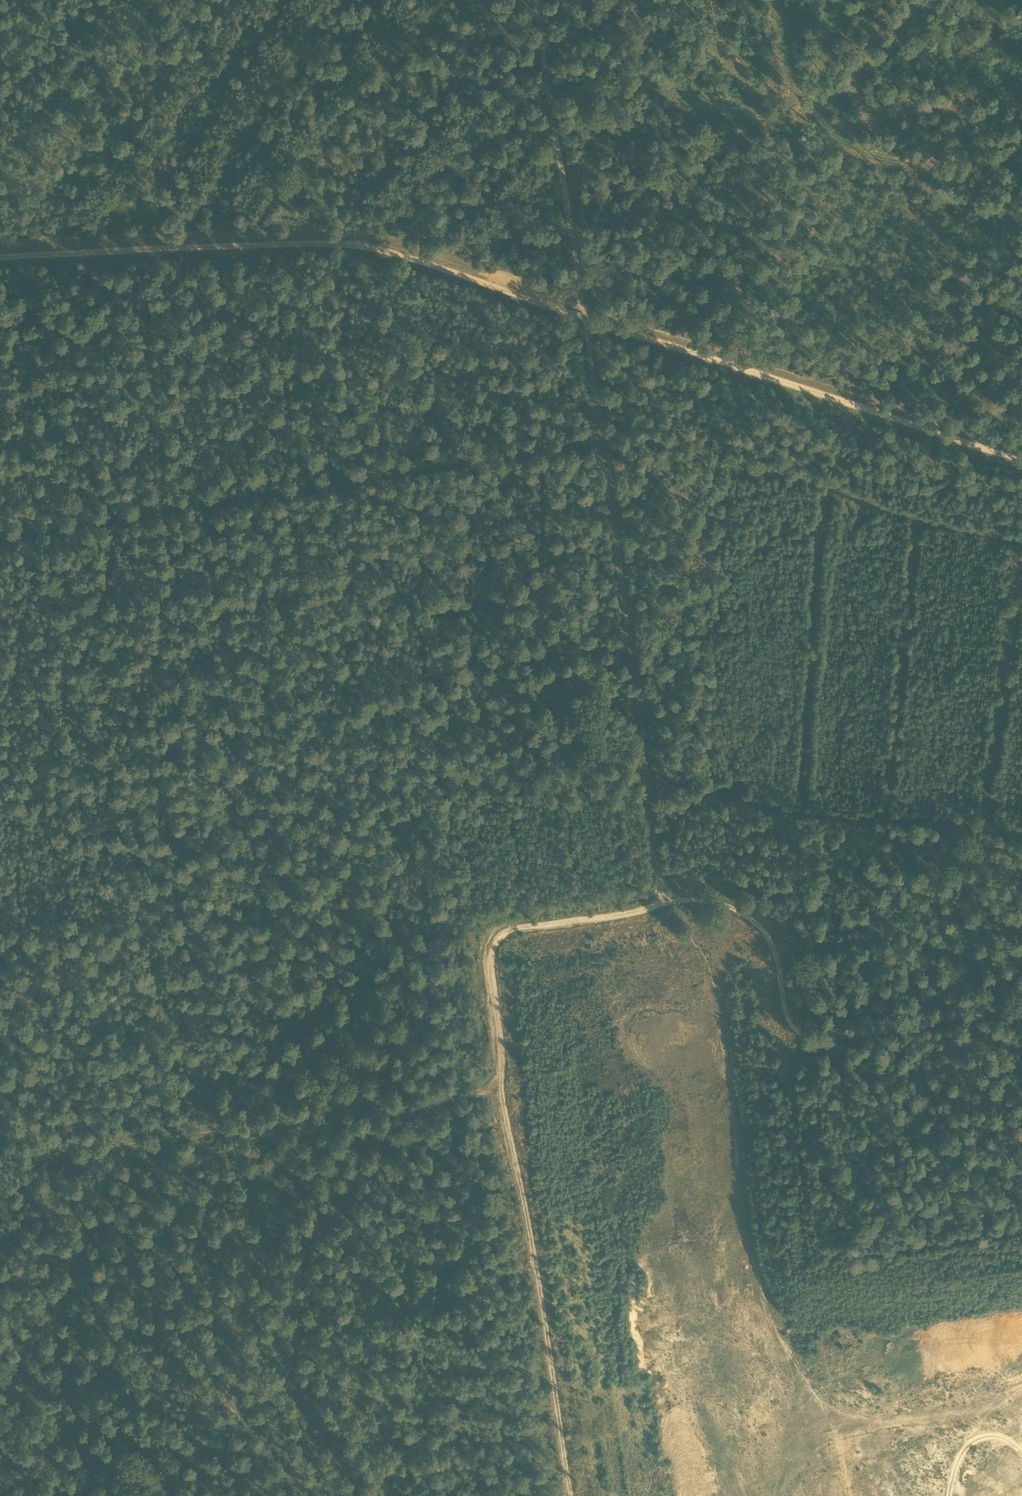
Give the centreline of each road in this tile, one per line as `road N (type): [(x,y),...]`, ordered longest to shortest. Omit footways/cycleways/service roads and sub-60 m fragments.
road 1 (track): [(0,526),(602,441)]
road 2 (track): [(587,313),(352,236),(0,253)]
road 3 (track): [(499,1079),(0,1153)]
road 4 (track): [(663,896),(602,441)]
road 5 (track): [(1021,1001),(814,1031),(787,1012),(772,941),(752,915),(713,895),(663,896)]
road 6 (track): [(499,1079),(573,1495)]
road 7 (track): [(984,443),(587,313)]
road 8 (track): [(1021,539),(815,478),(753,469),(745,460),(728,359)]
road 9 (track): [(663,896),(499,932),(488,963),(499,1079)]
road 10 (track): [(585,304),(536,0)]
road 11 (track): [(1021,213),(937,171),(816,132)]
road 12 (track): [(602,441),(587,313)]
road 13 (track): [(984,443),(1021,326)]

